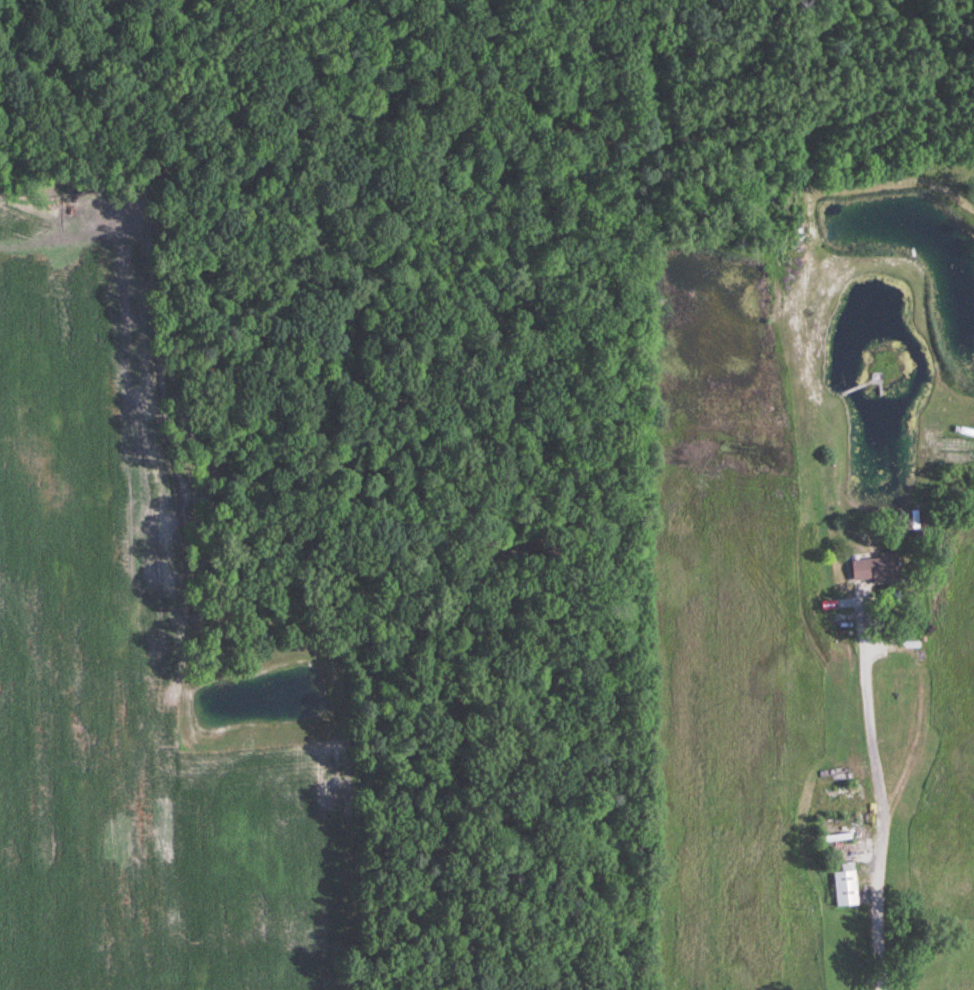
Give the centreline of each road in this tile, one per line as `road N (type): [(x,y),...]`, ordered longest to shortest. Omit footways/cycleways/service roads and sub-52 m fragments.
road 1 (residential): [(860,612),(872,931),(888,989)]

